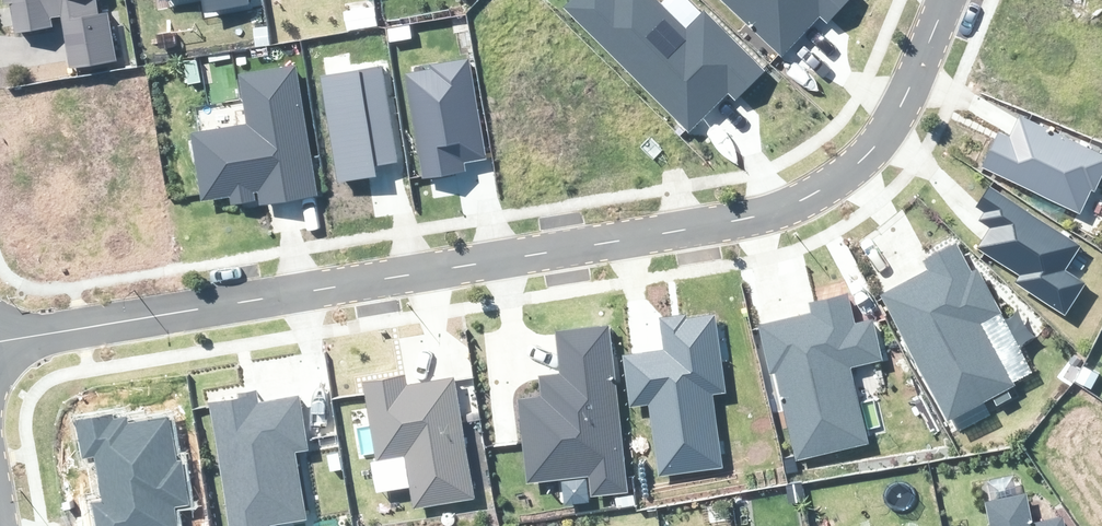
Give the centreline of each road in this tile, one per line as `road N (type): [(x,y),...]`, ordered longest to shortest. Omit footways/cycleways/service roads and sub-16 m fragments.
road 1 (residential): [(0,341),(755,216),(801,201),(875,148),(947,0)]

